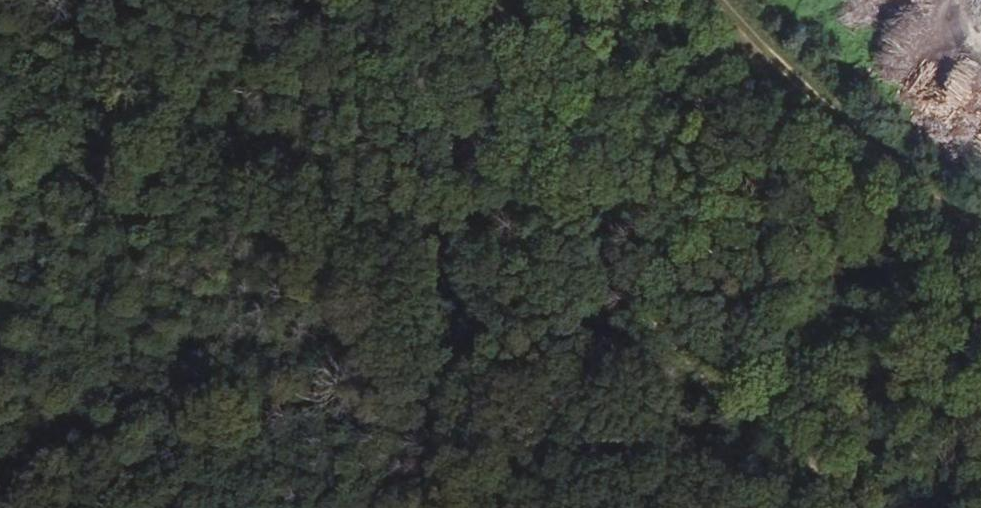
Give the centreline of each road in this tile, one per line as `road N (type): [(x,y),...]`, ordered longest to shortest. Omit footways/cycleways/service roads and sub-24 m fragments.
road 1 (track): [(334,0),(535,188),(735,392)]
road 2 (track): [(738,0),(923,172)]
road 3 (track): [(128,507),(113,456),(0,329)]
road 4 (track): [(735,392),(869,507)]

